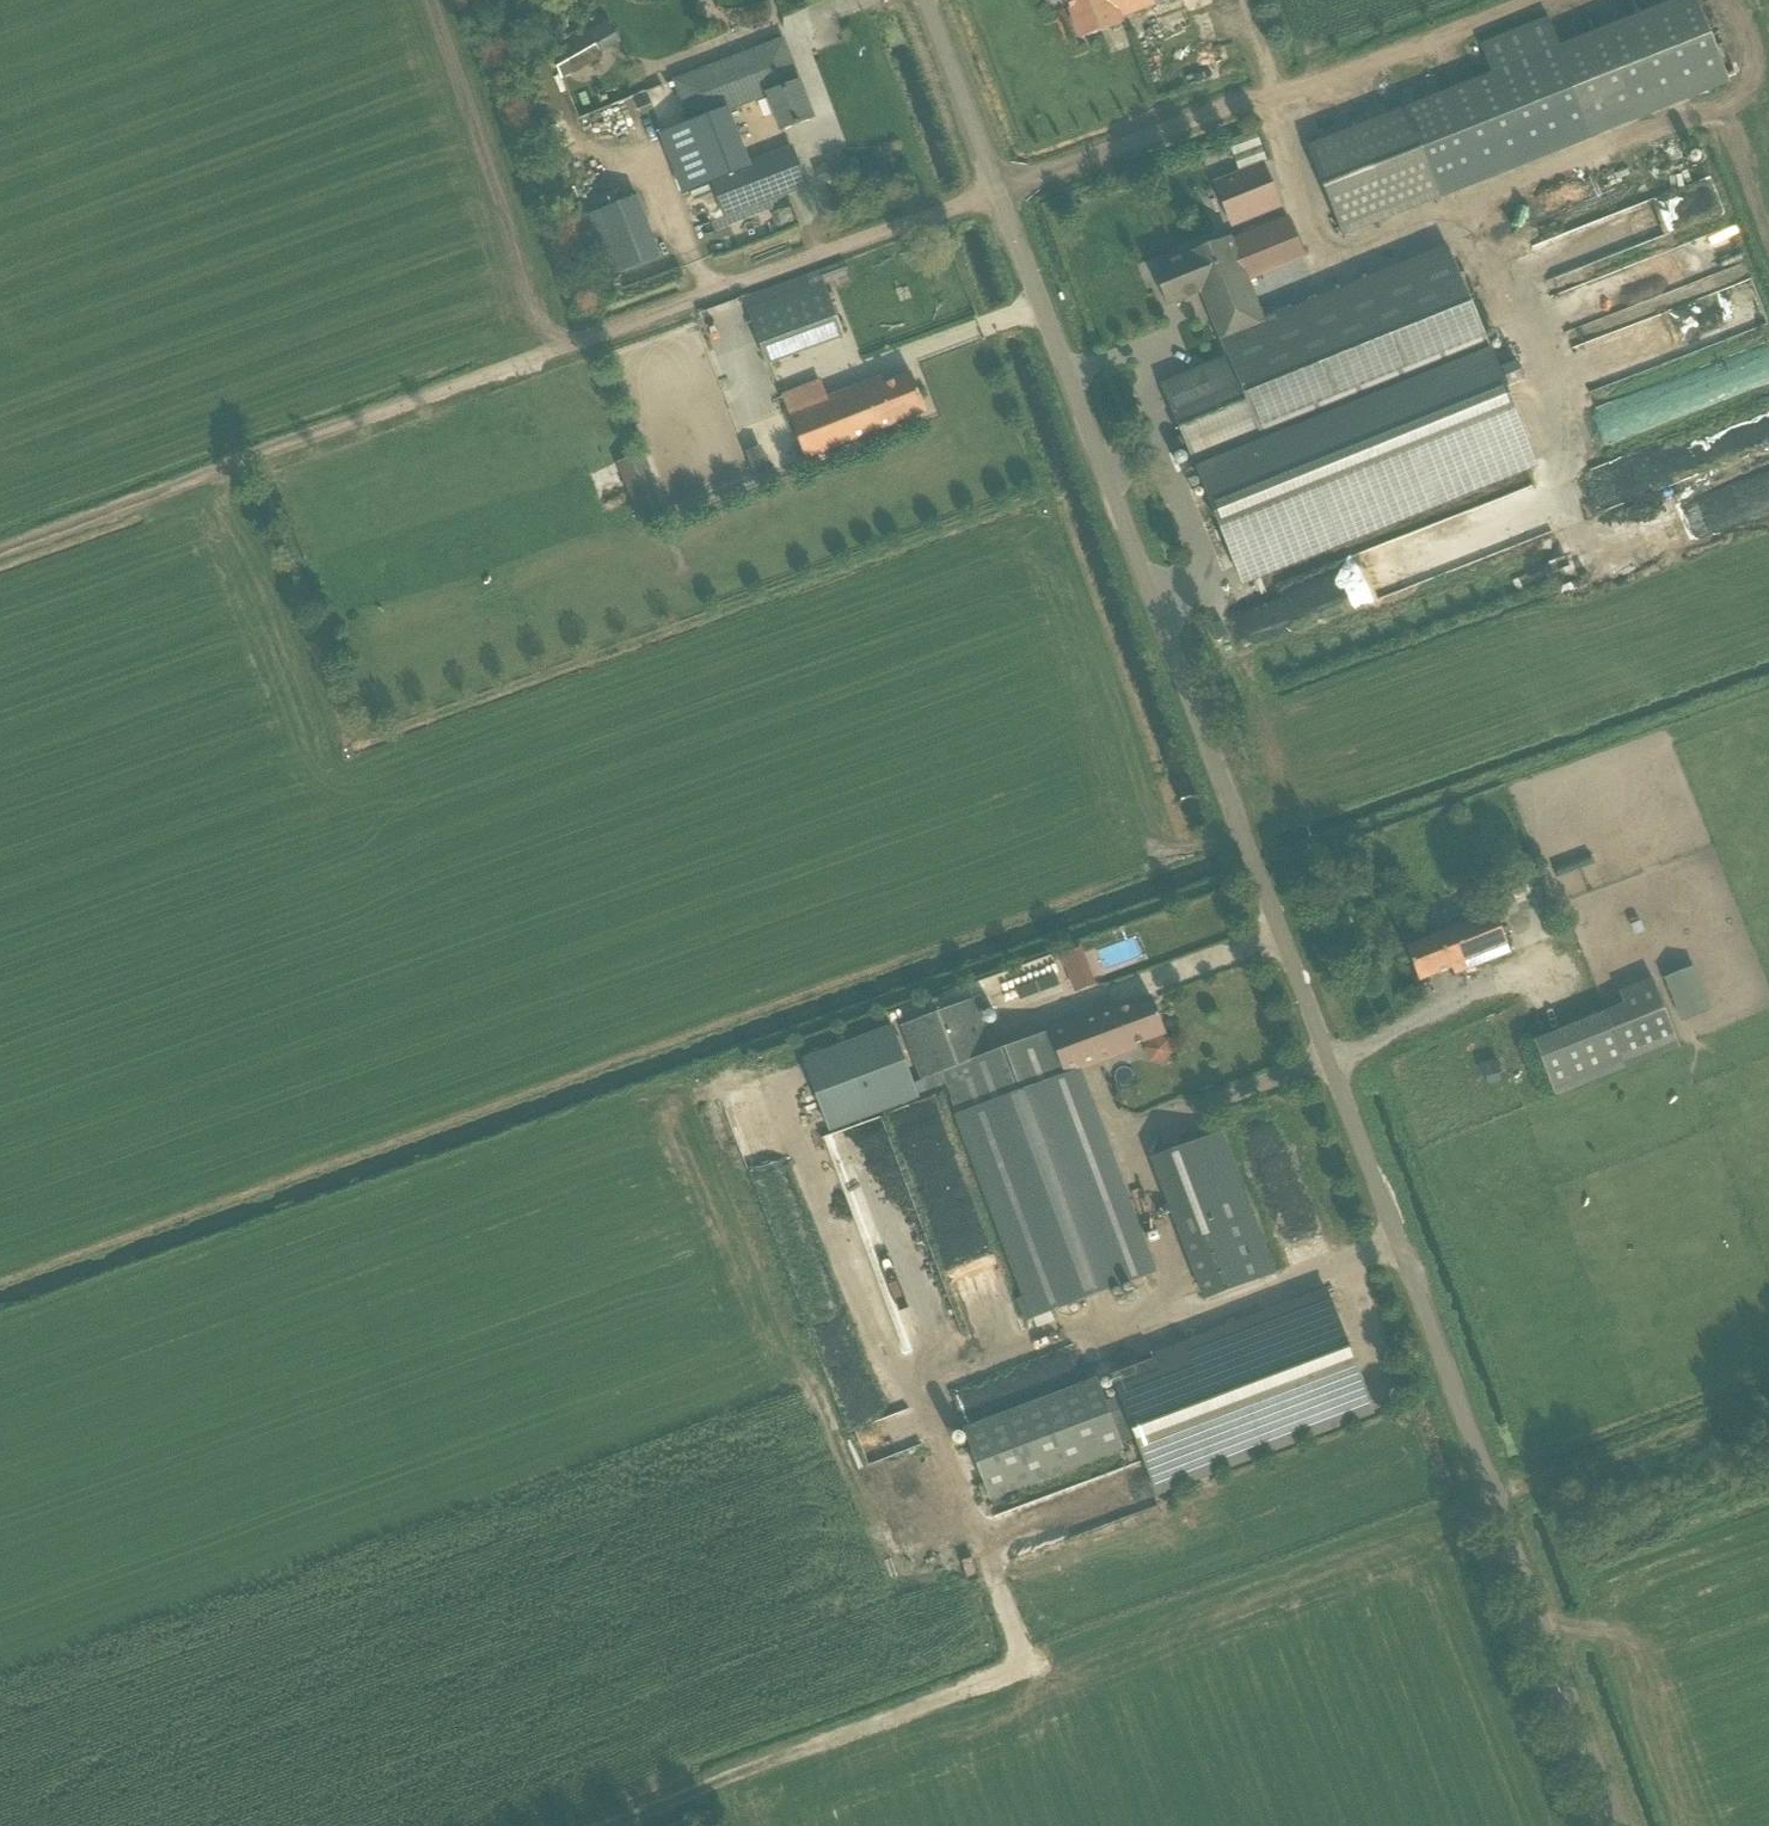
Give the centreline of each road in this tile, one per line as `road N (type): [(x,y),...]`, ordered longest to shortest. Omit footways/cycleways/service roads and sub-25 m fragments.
road 1 (unclassified): [(1621,1825),(920,0)]
road 2 (track): [(1557,0),(708,299),(0,560)]
road 3 (track): [(790,1088),(782,1104),(892,1368),(917,1387),(1025,1662),(596,1825)]

